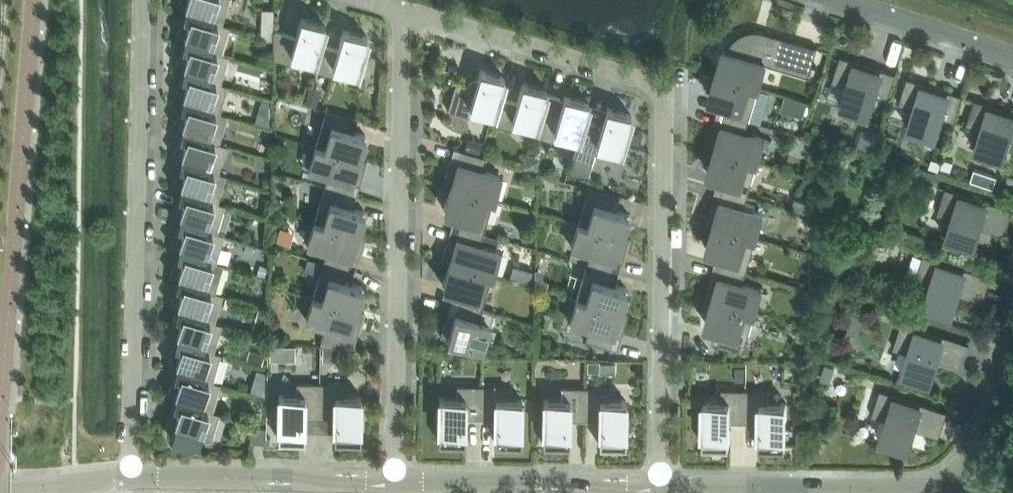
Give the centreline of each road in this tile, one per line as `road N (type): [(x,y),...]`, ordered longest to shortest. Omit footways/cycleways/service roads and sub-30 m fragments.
road 1 (residential): [(660,485),(664,87),(402,10)]
road 2 (residential): [(142,0),(131,477)]
road 3 (residential): [(395,481),(402,10)]
road 4 (unclassified): [(660,485),(920,489),(950,482),(977,451),(1012,343)]
road 5 (unclassified): [(395,481),(660,485)]
road 6 (unclassified): [(131,477),(395,481)]
road 7 (residential): [(1012,56),(841,0)]
road 8 (unclassified): [(0,488),(131,477)]

